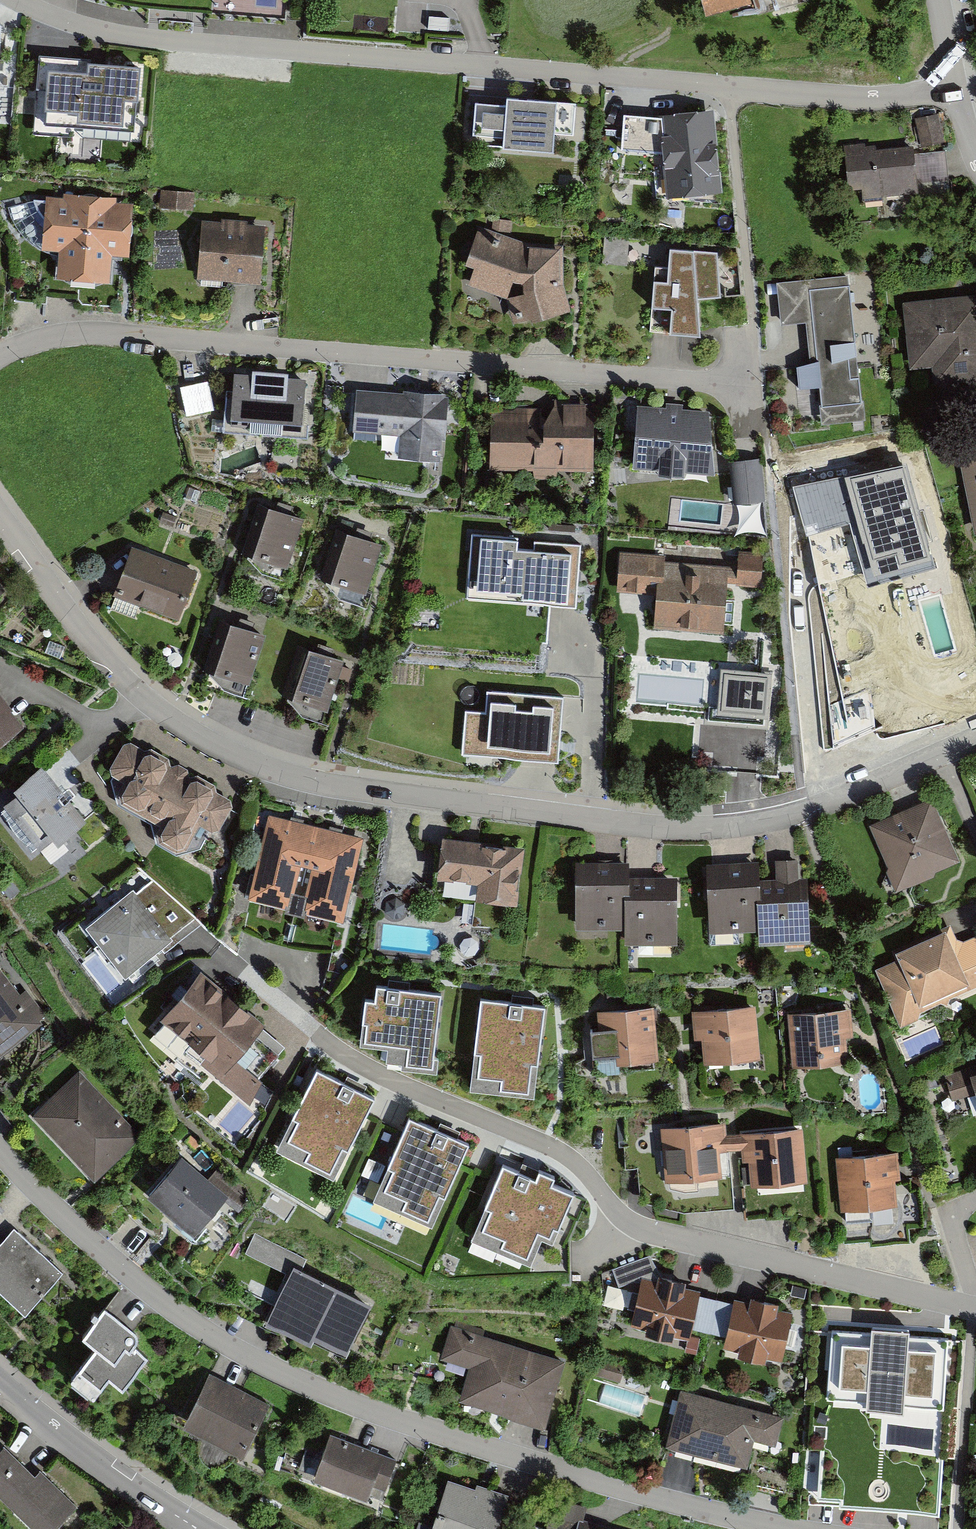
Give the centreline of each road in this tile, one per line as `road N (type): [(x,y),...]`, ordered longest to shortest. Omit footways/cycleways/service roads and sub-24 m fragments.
road 1 (residential): [(15,0),(125,37),(857,98),(955,89)]
road 2 (residential): [(789,1528),(515,1459),(336,1399),(250,1358),(170,1308),(0,1145)]
road 3 (residential): [(144,698),(280,776),(353,792),(701,828),(808,810),(975,737)]
road 4 (residential): [(975,1306),(630,1223),(564,1154),(358,1063),(223,955)]
road 5 (residential): [(750,387),(90,332),(49,337),(0,357)]
road 6 (residential): [(199,1528),(0,1382)]
road 7 (residential): [(0,515),(144,698)]
road 8 (residential): [(144,698),(119,717),(91,718),(0,669)]

